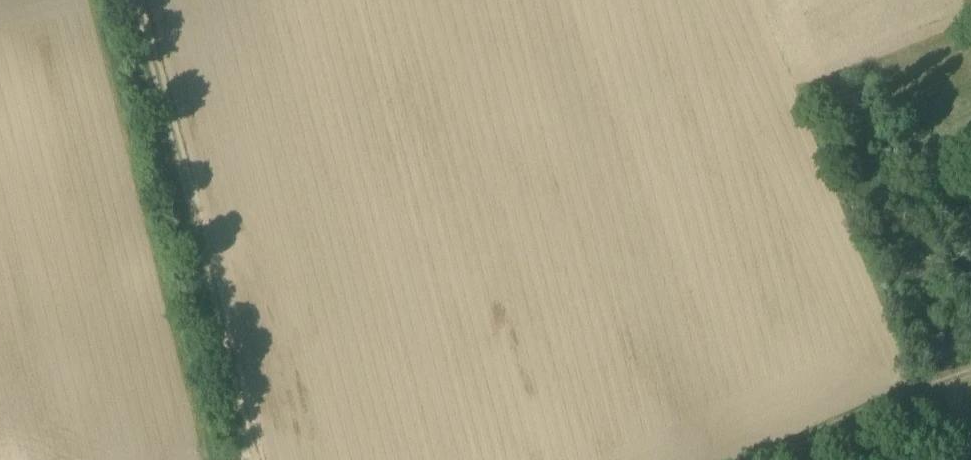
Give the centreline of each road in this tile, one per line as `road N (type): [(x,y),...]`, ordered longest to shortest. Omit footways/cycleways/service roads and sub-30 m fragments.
road 1 (track): [(137,0),(253,459)]
road 2 (track): [(777,459),(970,374)]

